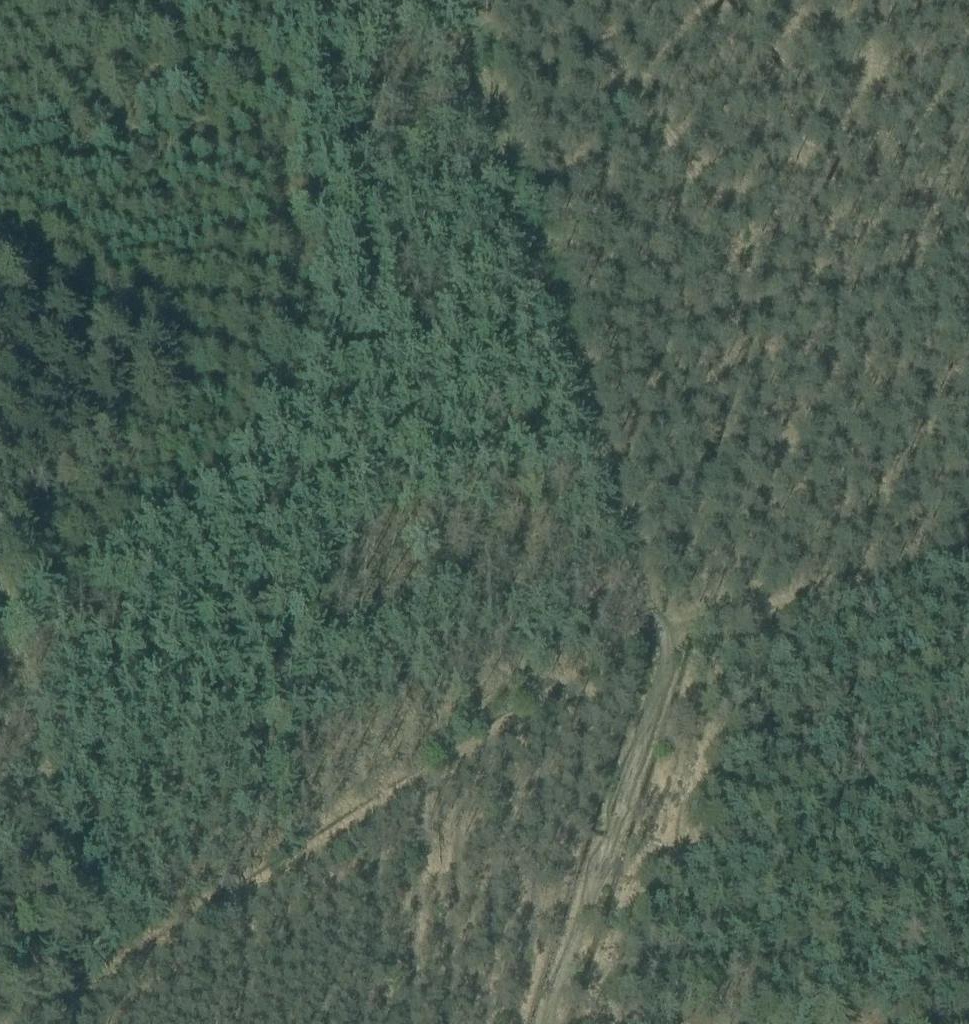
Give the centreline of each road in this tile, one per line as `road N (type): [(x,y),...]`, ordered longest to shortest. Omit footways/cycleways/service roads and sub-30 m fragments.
road 1 (track): [(0,649),(91,982),(655,634)]
road 2 (track): [(655,634),(465,0)]
road 3 (track): [(539,1023),(655,634)]
road 4 (track): [(655,634),(968,581)]

